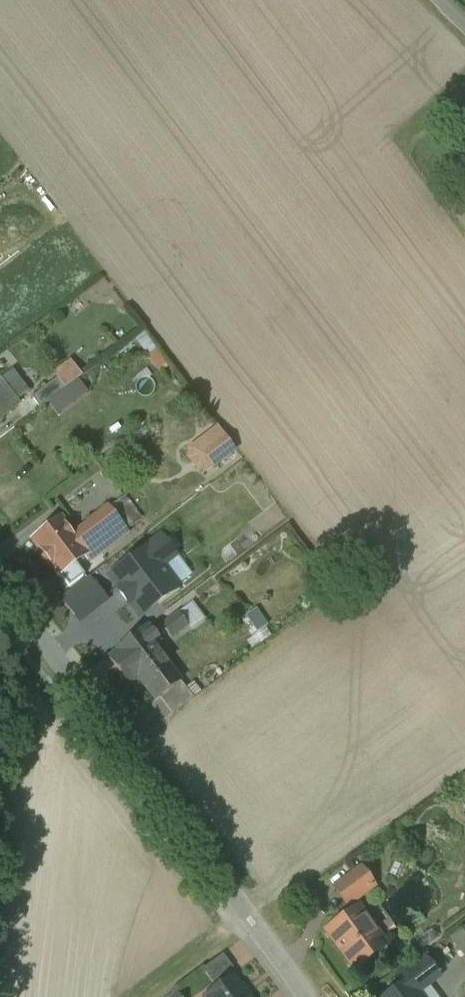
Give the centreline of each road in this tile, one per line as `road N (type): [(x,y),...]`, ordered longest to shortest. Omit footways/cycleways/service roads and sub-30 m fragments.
road 1 (residential): [(307,996),(0,588)]

